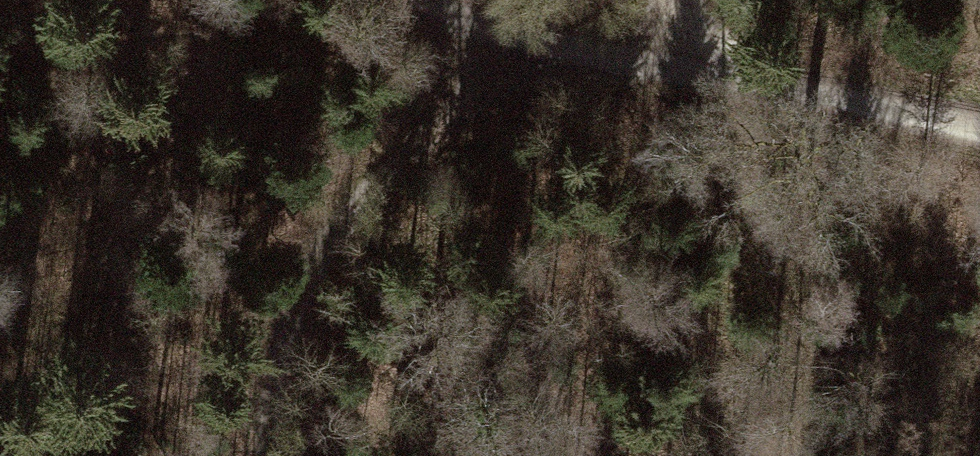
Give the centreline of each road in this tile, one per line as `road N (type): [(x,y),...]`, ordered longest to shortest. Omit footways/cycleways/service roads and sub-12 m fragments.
road 1 (track): [(423,0),(535,38),(979,125)]
road 2 (track): [(535,38),(358,196),(321,245),(275,373),(267,455)]

